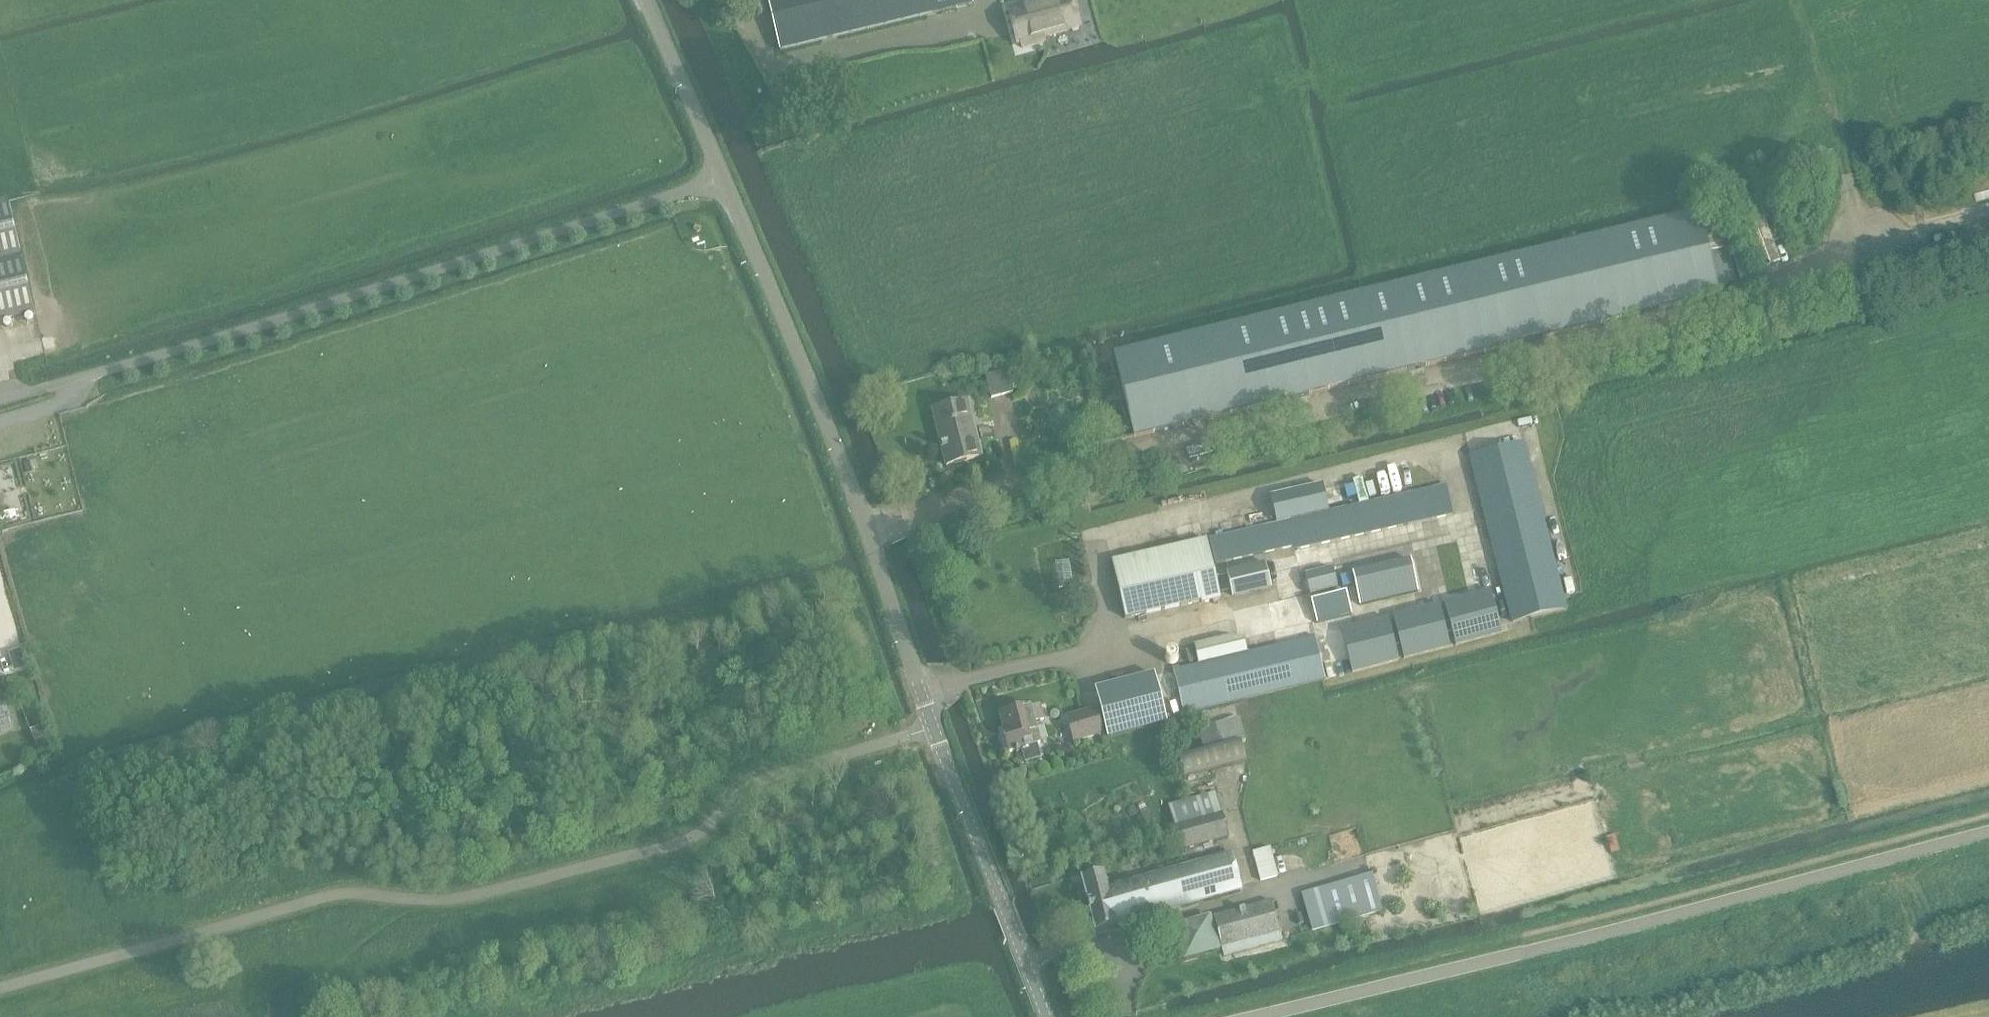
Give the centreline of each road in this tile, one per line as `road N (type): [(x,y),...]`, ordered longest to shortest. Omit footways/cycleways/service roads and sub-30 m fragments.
road 1 (tertiary): [(1044,1016),(853,491),(647,0)]
road 2 (track): [(1814,585),(1988,545)]

